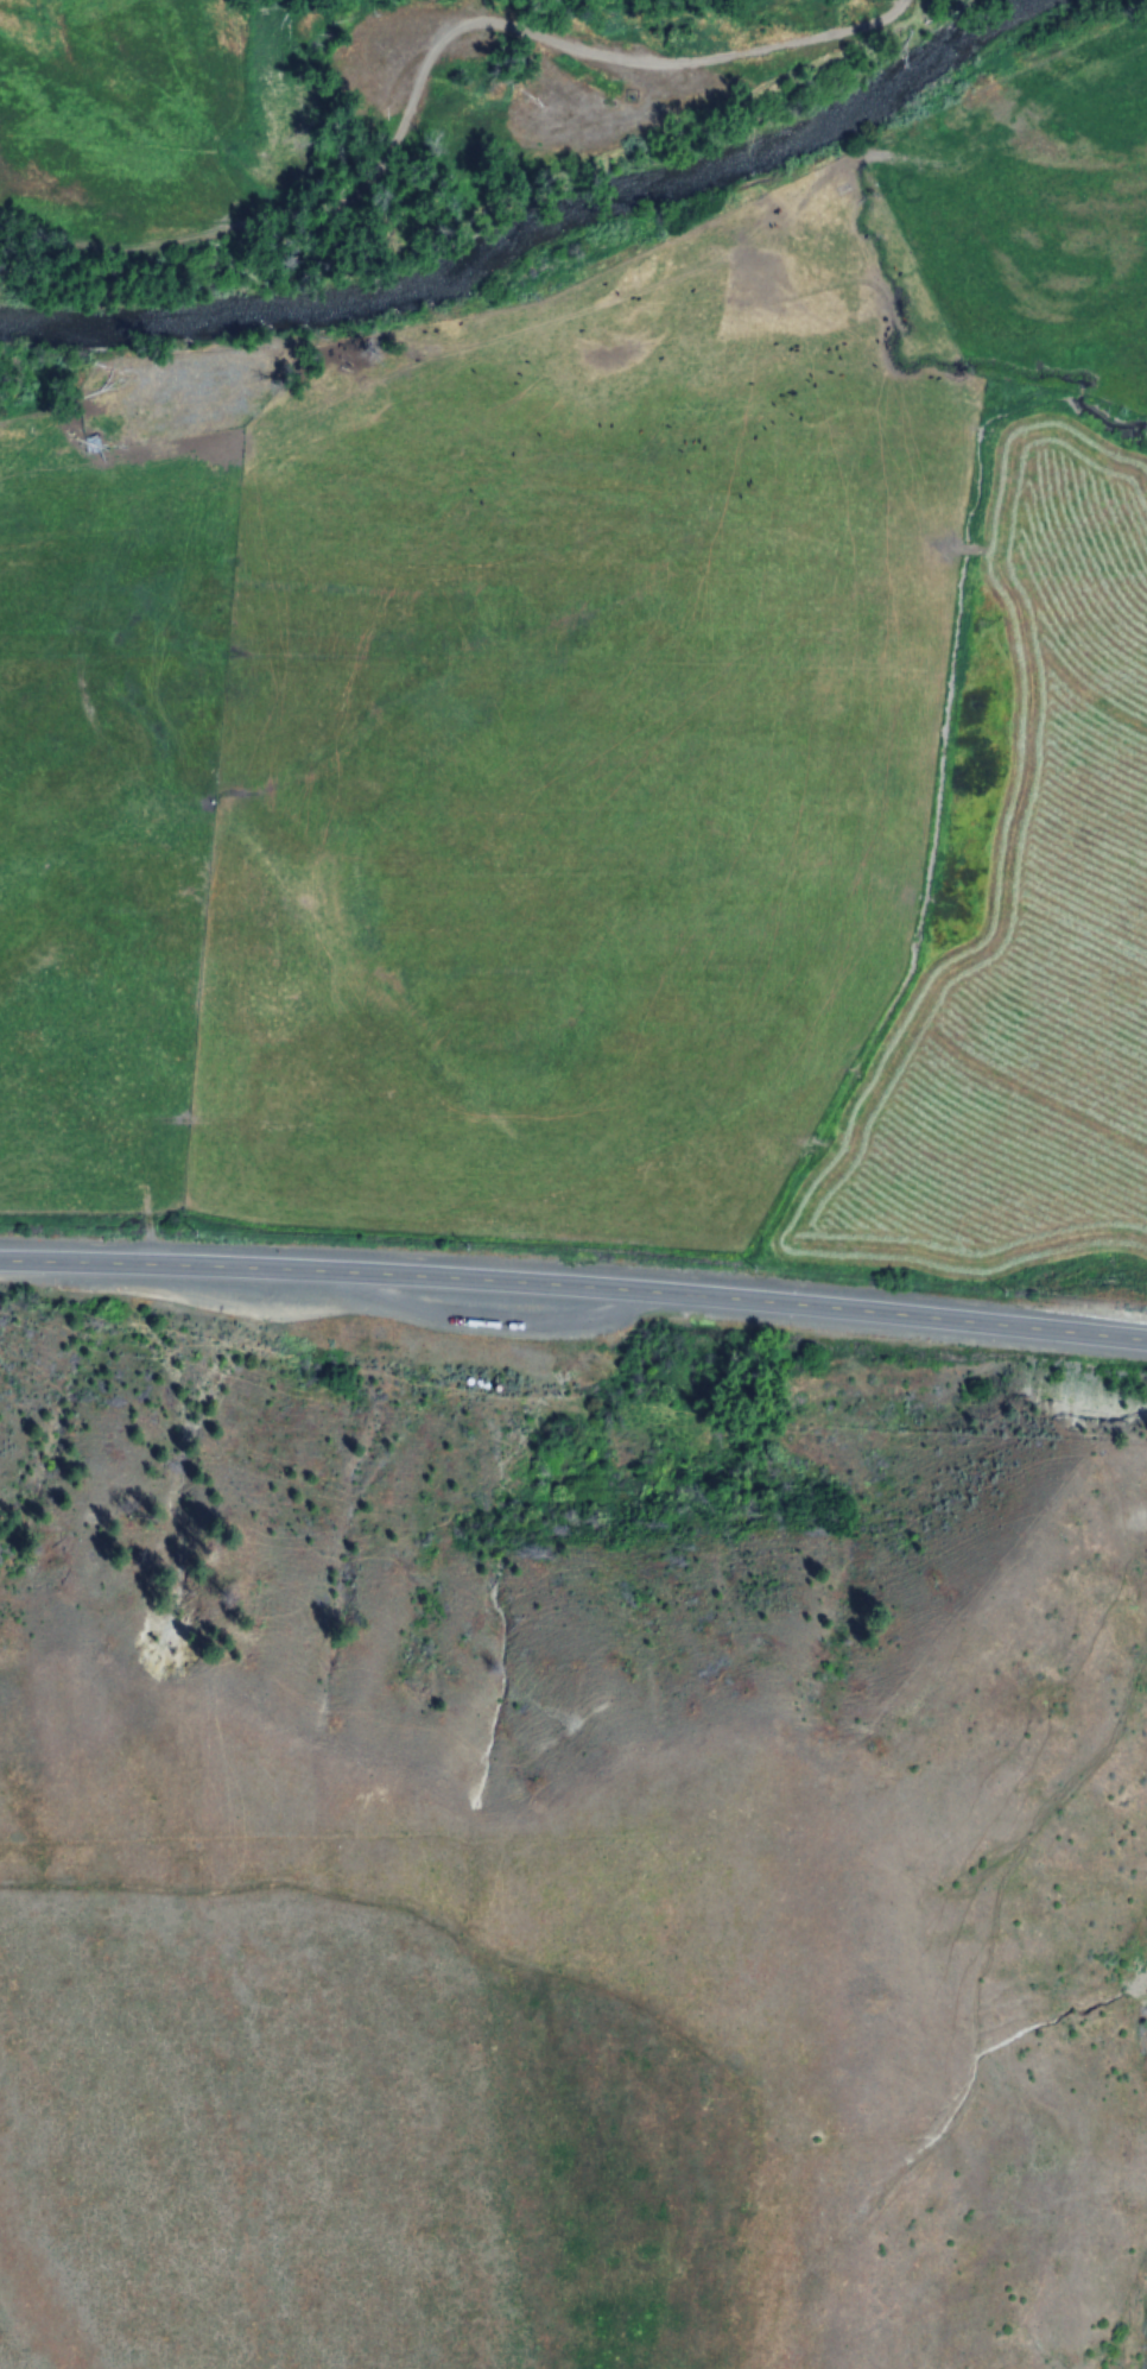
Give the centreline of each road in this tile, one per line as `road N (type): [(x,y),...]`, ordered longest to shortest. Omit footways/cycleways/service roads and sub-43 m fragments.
road 1 (primary): [(0,1264),(611,1290),(1146,1343)]

